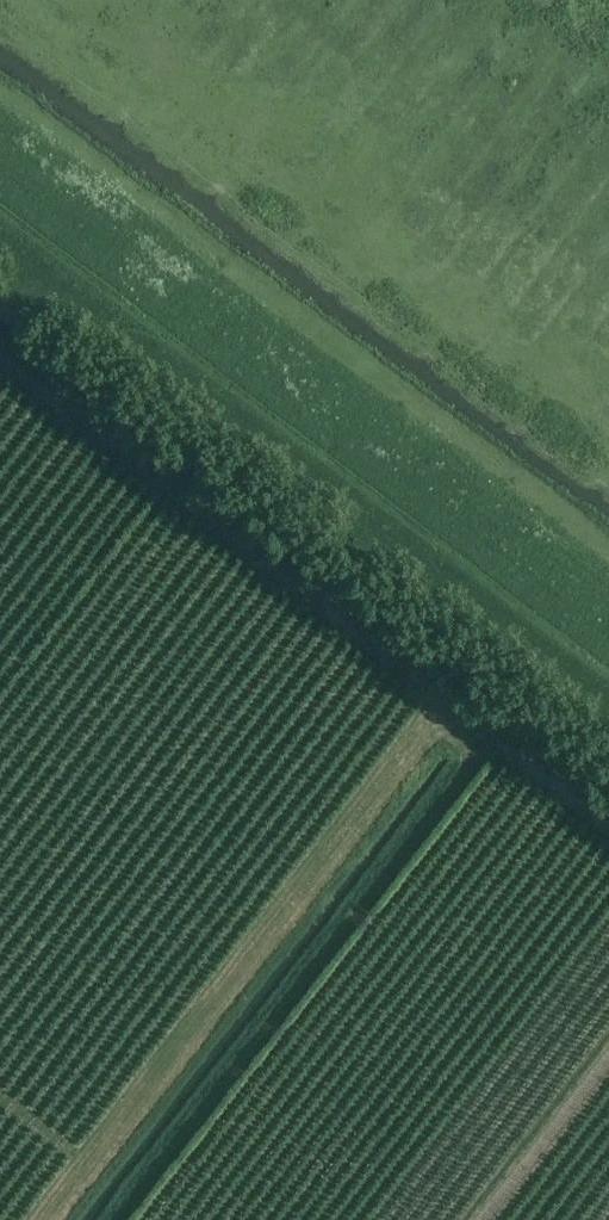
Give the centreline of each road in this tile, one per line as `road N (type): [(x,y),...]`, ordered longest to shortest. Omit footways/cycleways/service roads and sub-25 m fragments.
road 1 (track): [(0,192),(608,658)]

